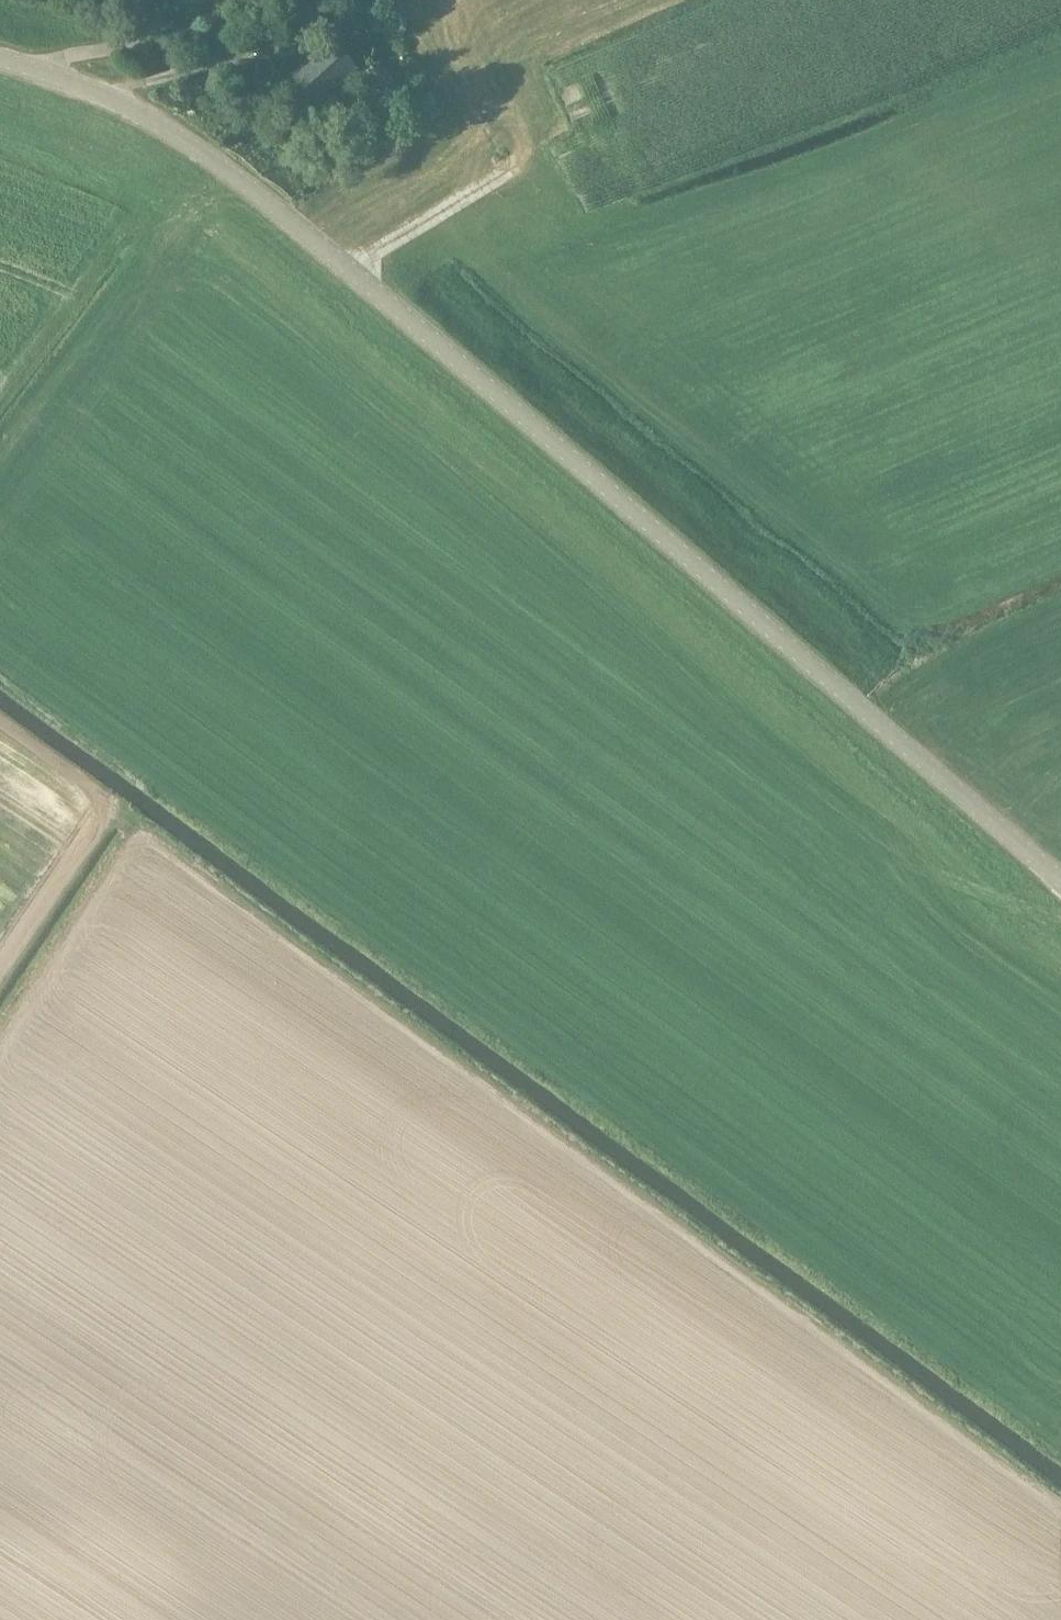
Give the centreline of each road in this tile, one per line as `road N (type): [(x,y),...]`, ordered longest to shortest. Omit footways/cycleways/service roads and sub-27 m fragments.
road 1 (tertiary): [(1060,879),(234,177),(129,108),(0,60)]

